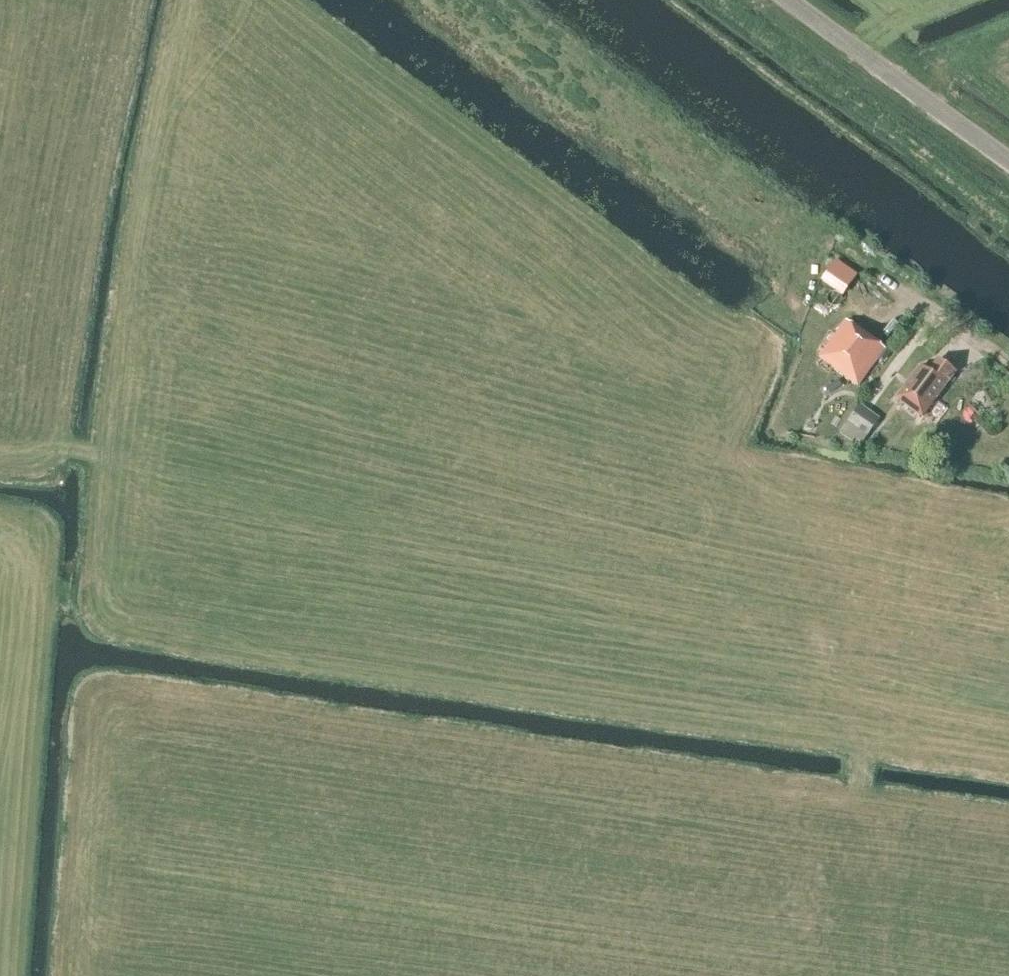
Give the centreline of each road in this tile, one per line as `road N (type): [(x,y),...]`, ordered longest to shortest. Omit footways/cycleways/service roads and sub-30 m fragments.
road 1 (tertiary): [(1008,161),(786,0)]

